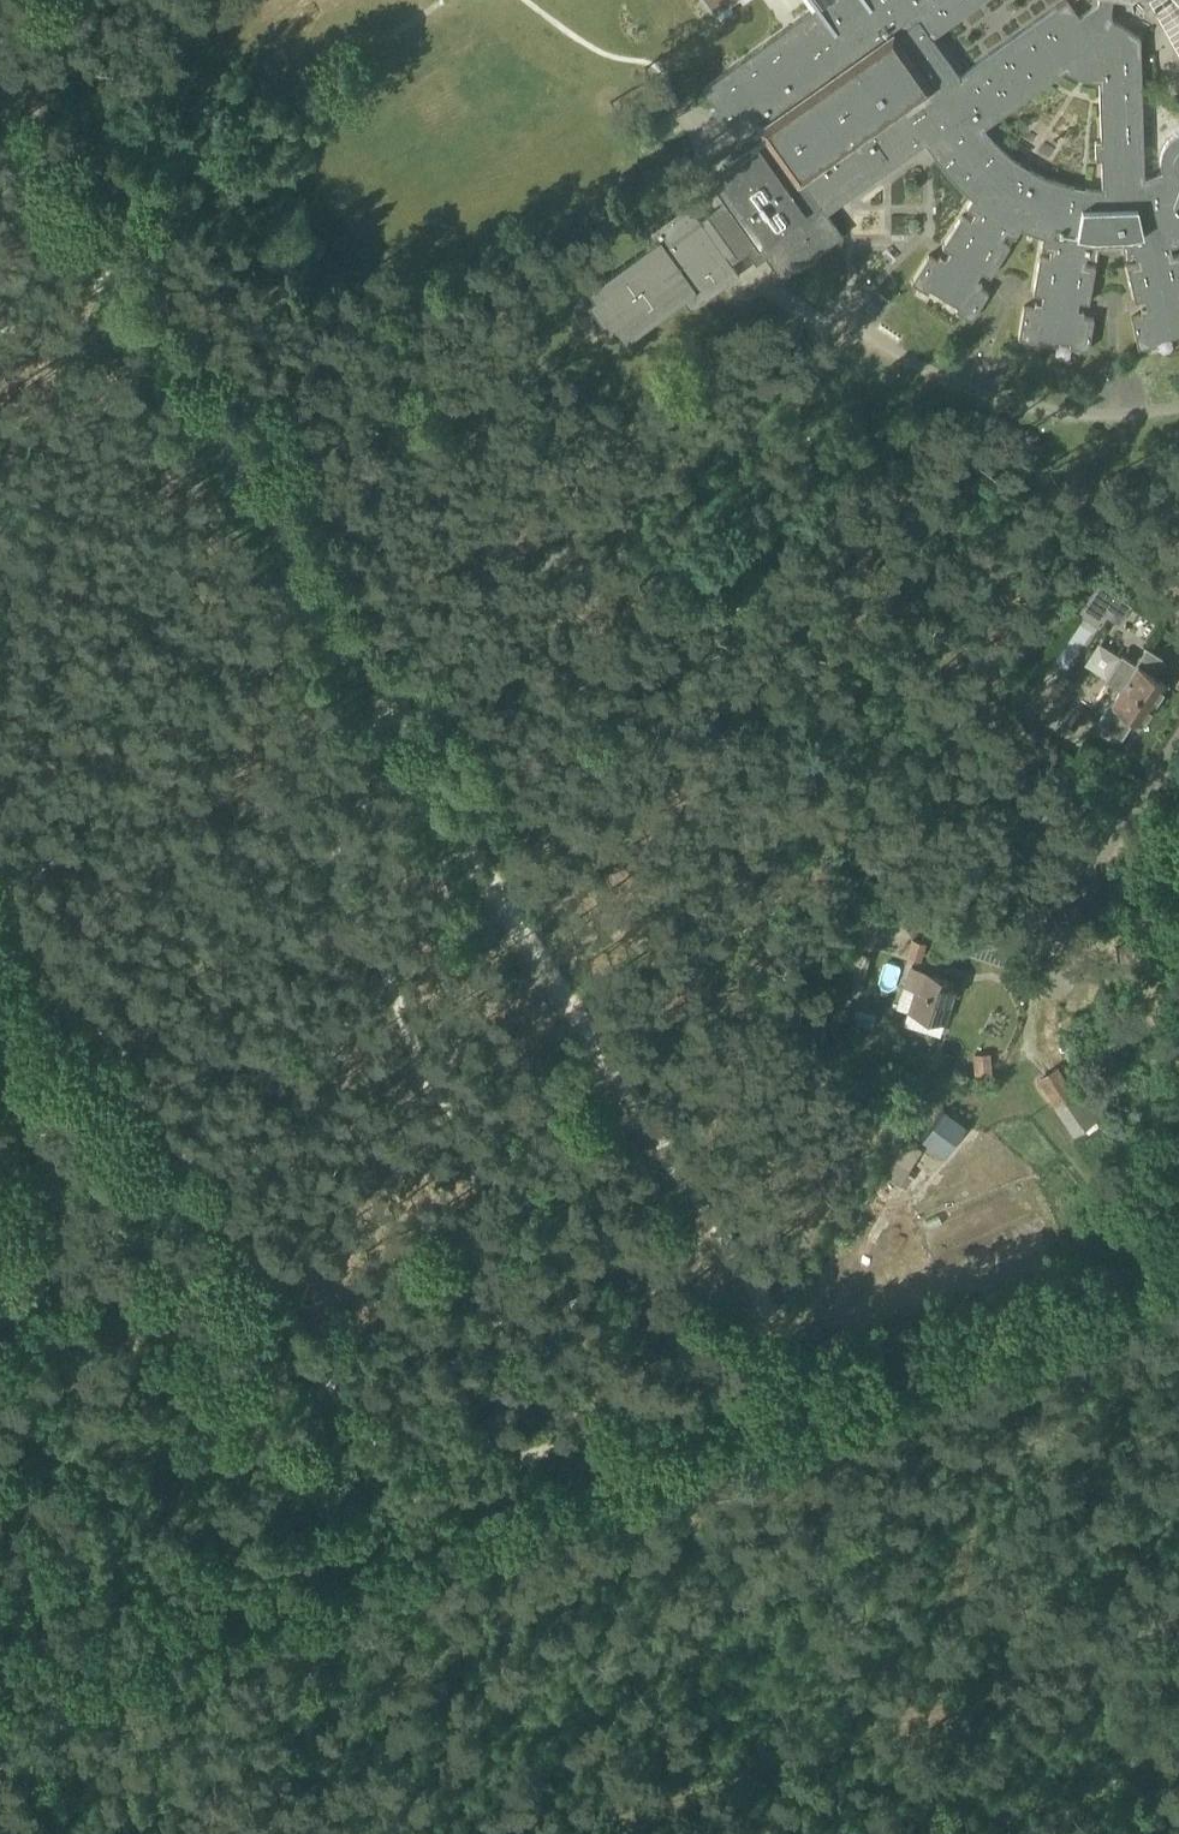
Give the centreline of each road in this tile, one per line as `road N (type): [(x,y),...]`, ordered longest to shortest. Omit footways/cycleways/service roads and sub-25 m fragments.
road 1 (track): [(1123,1263),(1026,1076),(1044,983),(1178,766)]
road 2 (track): [(412,1499),(367,1528),(0,1660)]
road 3 (track): [(1123,1263),(873,1346),(766,1321)]

